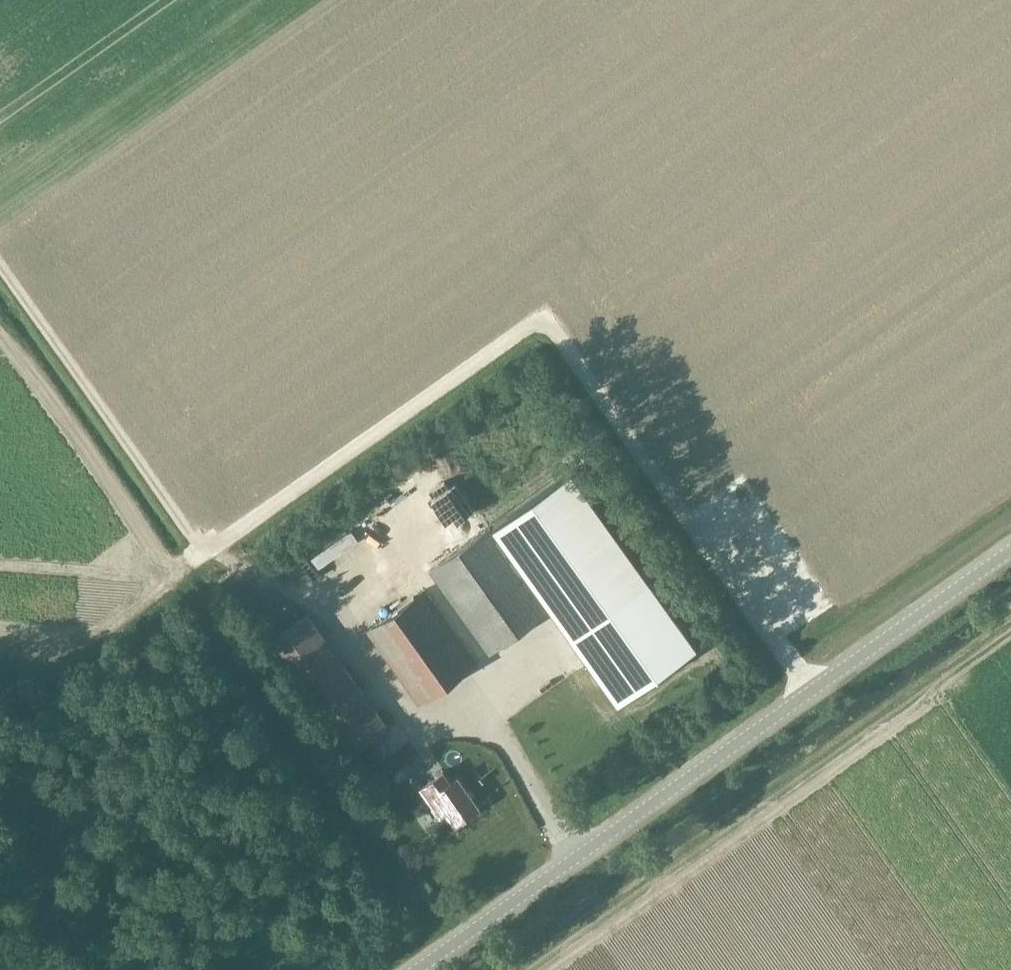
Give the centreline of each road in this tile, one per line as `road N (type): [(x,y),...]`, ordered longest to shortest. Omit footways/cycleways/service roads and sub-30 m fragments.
road 1 (unclassified): [(417,969),(1010,550)]

